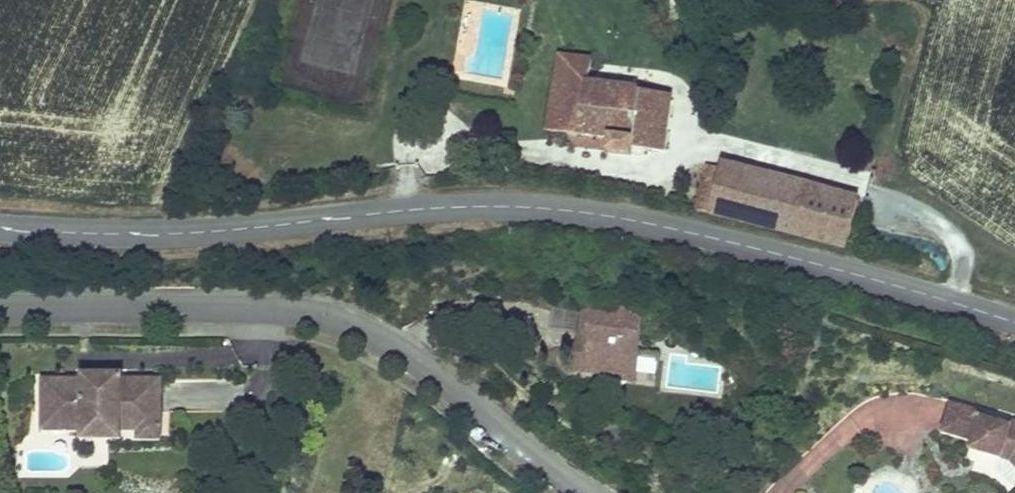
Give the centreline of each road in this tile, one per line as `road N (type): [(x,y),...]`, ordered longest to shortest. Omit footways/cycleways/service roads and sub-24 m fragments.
road 1 (tertiary): [(0,229),(158,234),(458,206),(560,208),(698,234),(1014,323)]
road 2 (residential): [(585,492),(357,325),(286,309),(0,307)]

